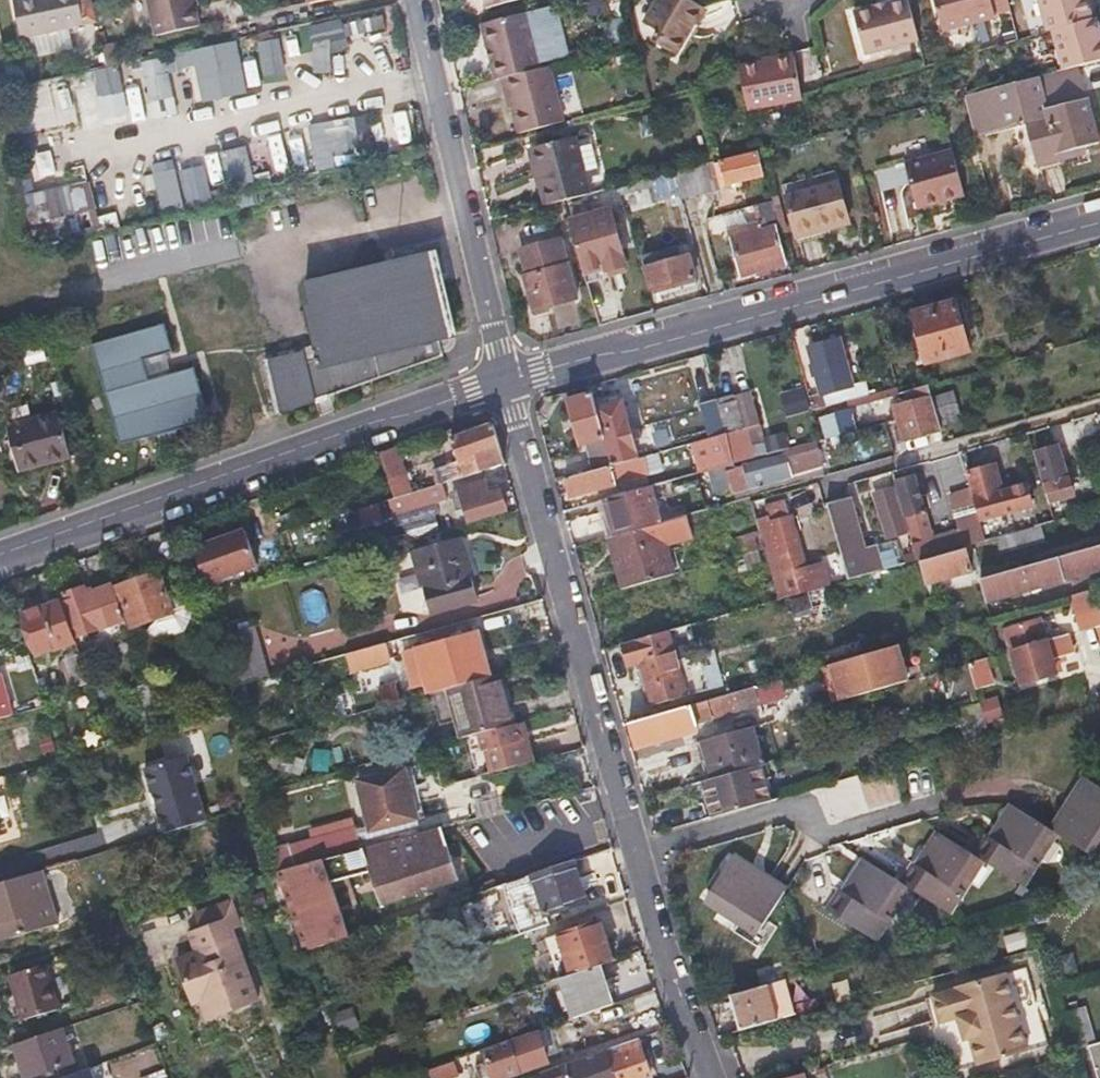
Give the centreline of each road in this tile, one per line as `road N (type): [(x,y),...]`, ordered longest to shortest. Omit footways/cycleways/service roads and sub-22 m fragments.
road 1 (residential): [(710,1077),(661,941),(508,380)]
road 2 (residential): [(1099,221),(508,380)]
road 3 (residential): [(508,380),(0,560)]
road 4 (residential): [(508,380),(408,0)]
road 5 (residential): [(775,495),(1099,408)]

